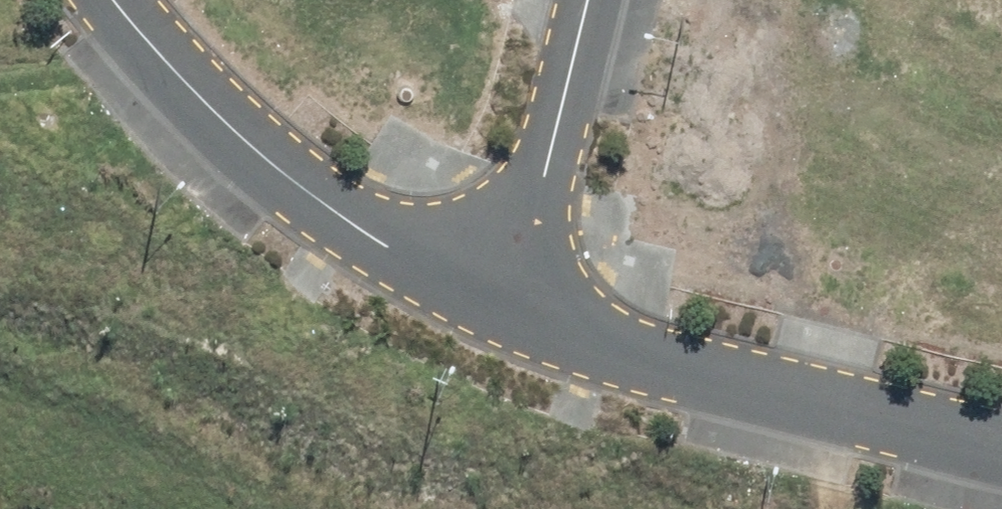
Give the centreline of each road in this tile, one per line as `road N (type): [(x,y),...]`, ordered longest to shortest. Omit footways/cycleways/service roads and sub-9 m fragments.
road 1 (residential): [(526,283),(306,190),(159,69),(115,0)]
road 2 (residential): [(1001,429),(659,336),(526,283)]
road 3 (residential): [(589,0),(526,283)]
road 4 (track): [(159,69),(0,93)]

